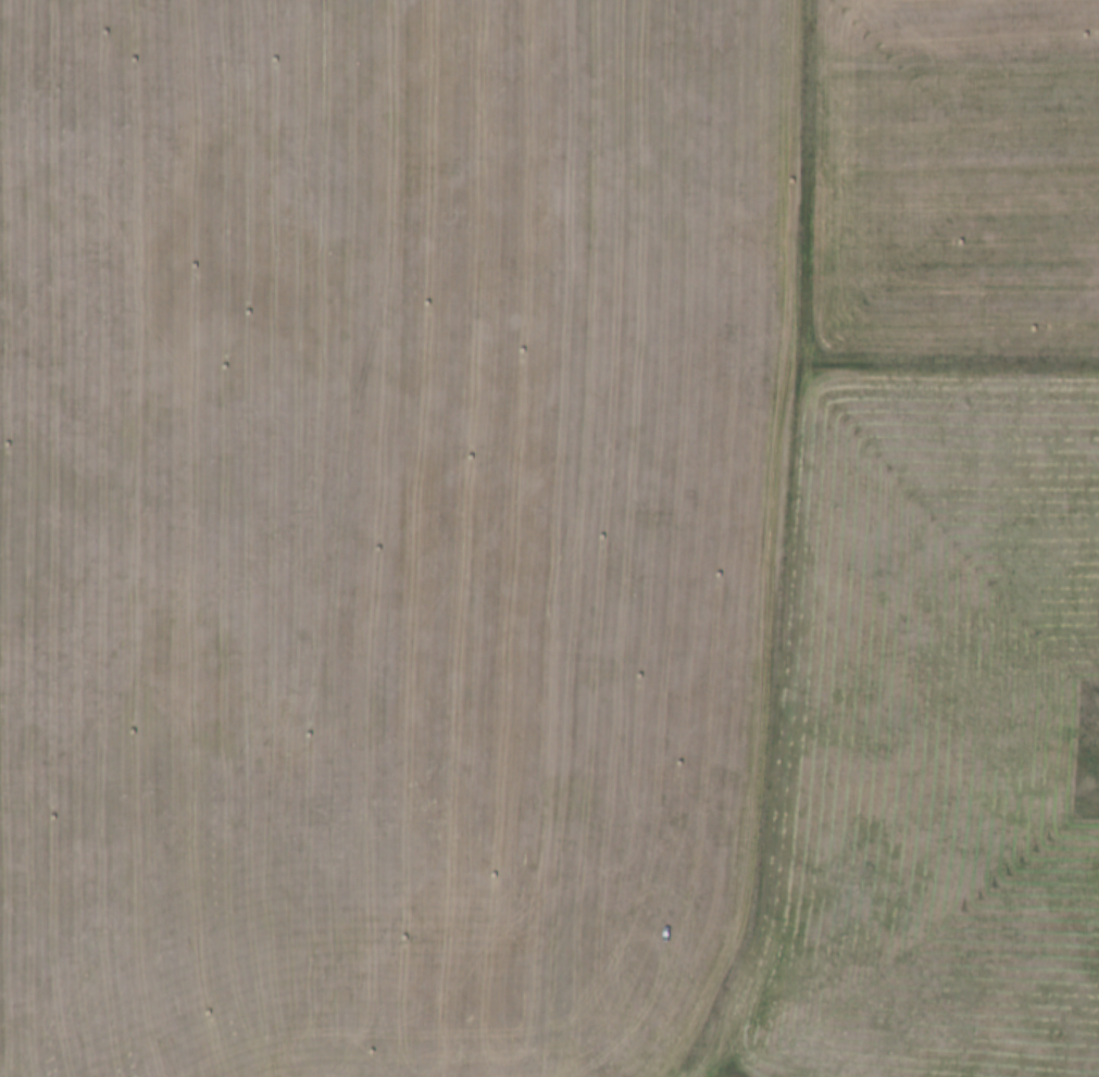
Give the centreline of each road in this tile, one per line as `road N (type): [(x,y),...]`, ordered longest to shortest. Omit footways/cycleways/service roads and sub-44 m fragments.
road 1 (track): [(711,1076),(751,880),(792,366),(801,0)]

